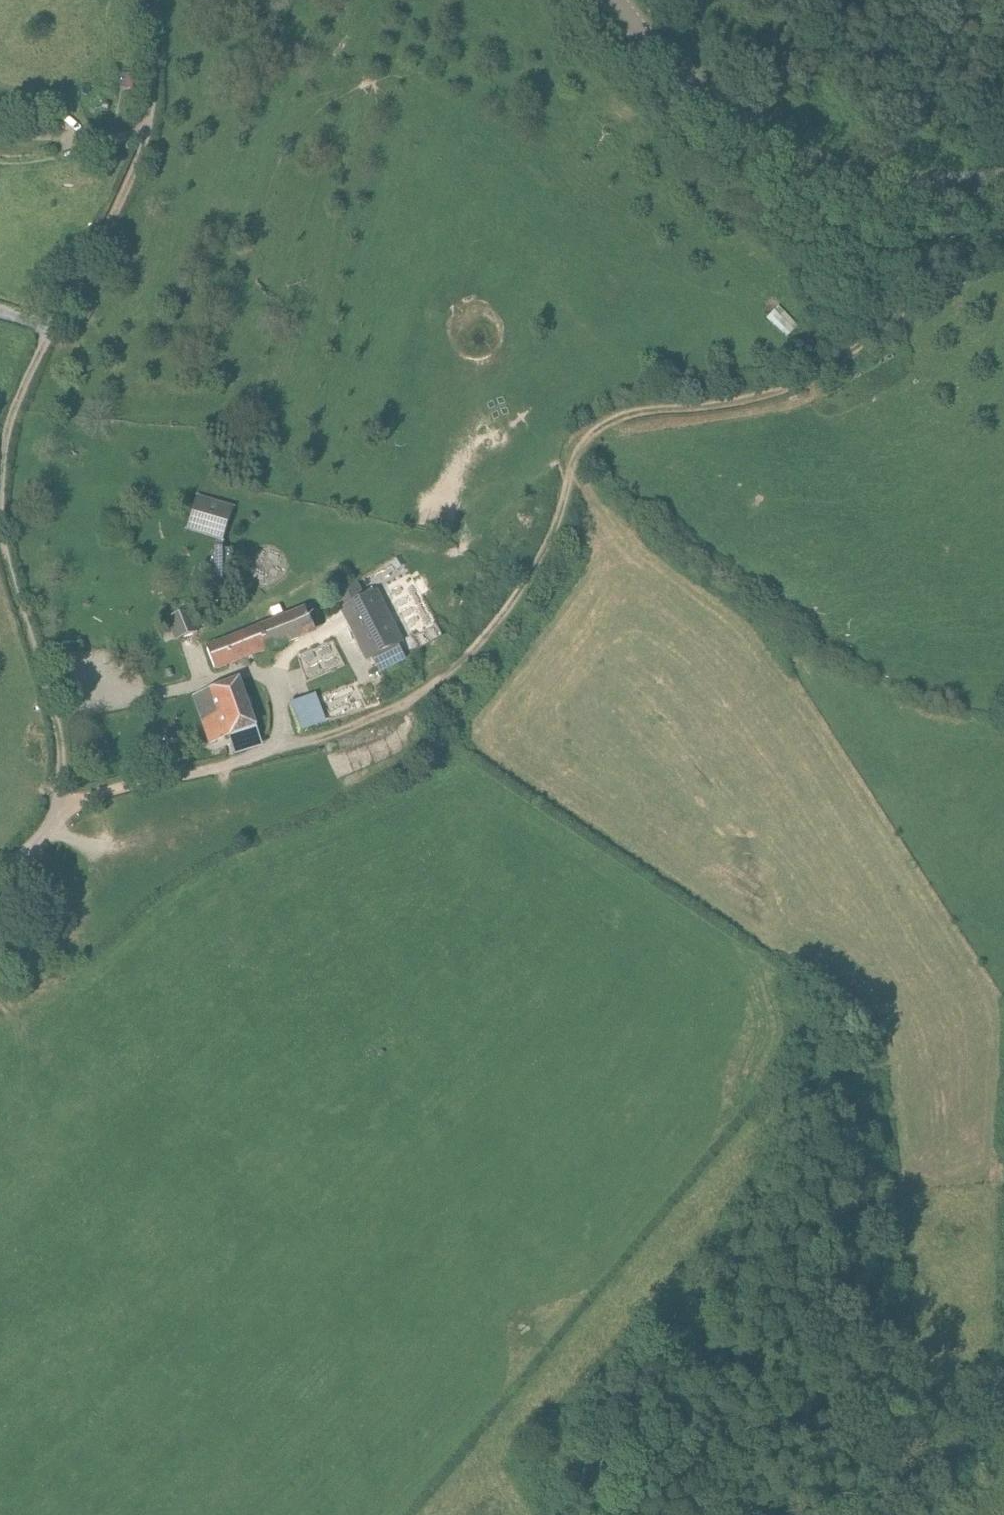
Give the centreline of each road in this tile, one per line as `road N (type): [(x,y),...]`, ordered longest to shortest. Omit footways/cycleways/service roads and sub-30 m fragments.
road 1 (track): [(289,746),(377,716),(450,672),(534,568),(597,429),(622,414),(730,400),(810,376),(1003,233)]
road 2 (tertiary): [(1003,183),(941,187),(857,176),(777,145),(682,78),(614,0)]

